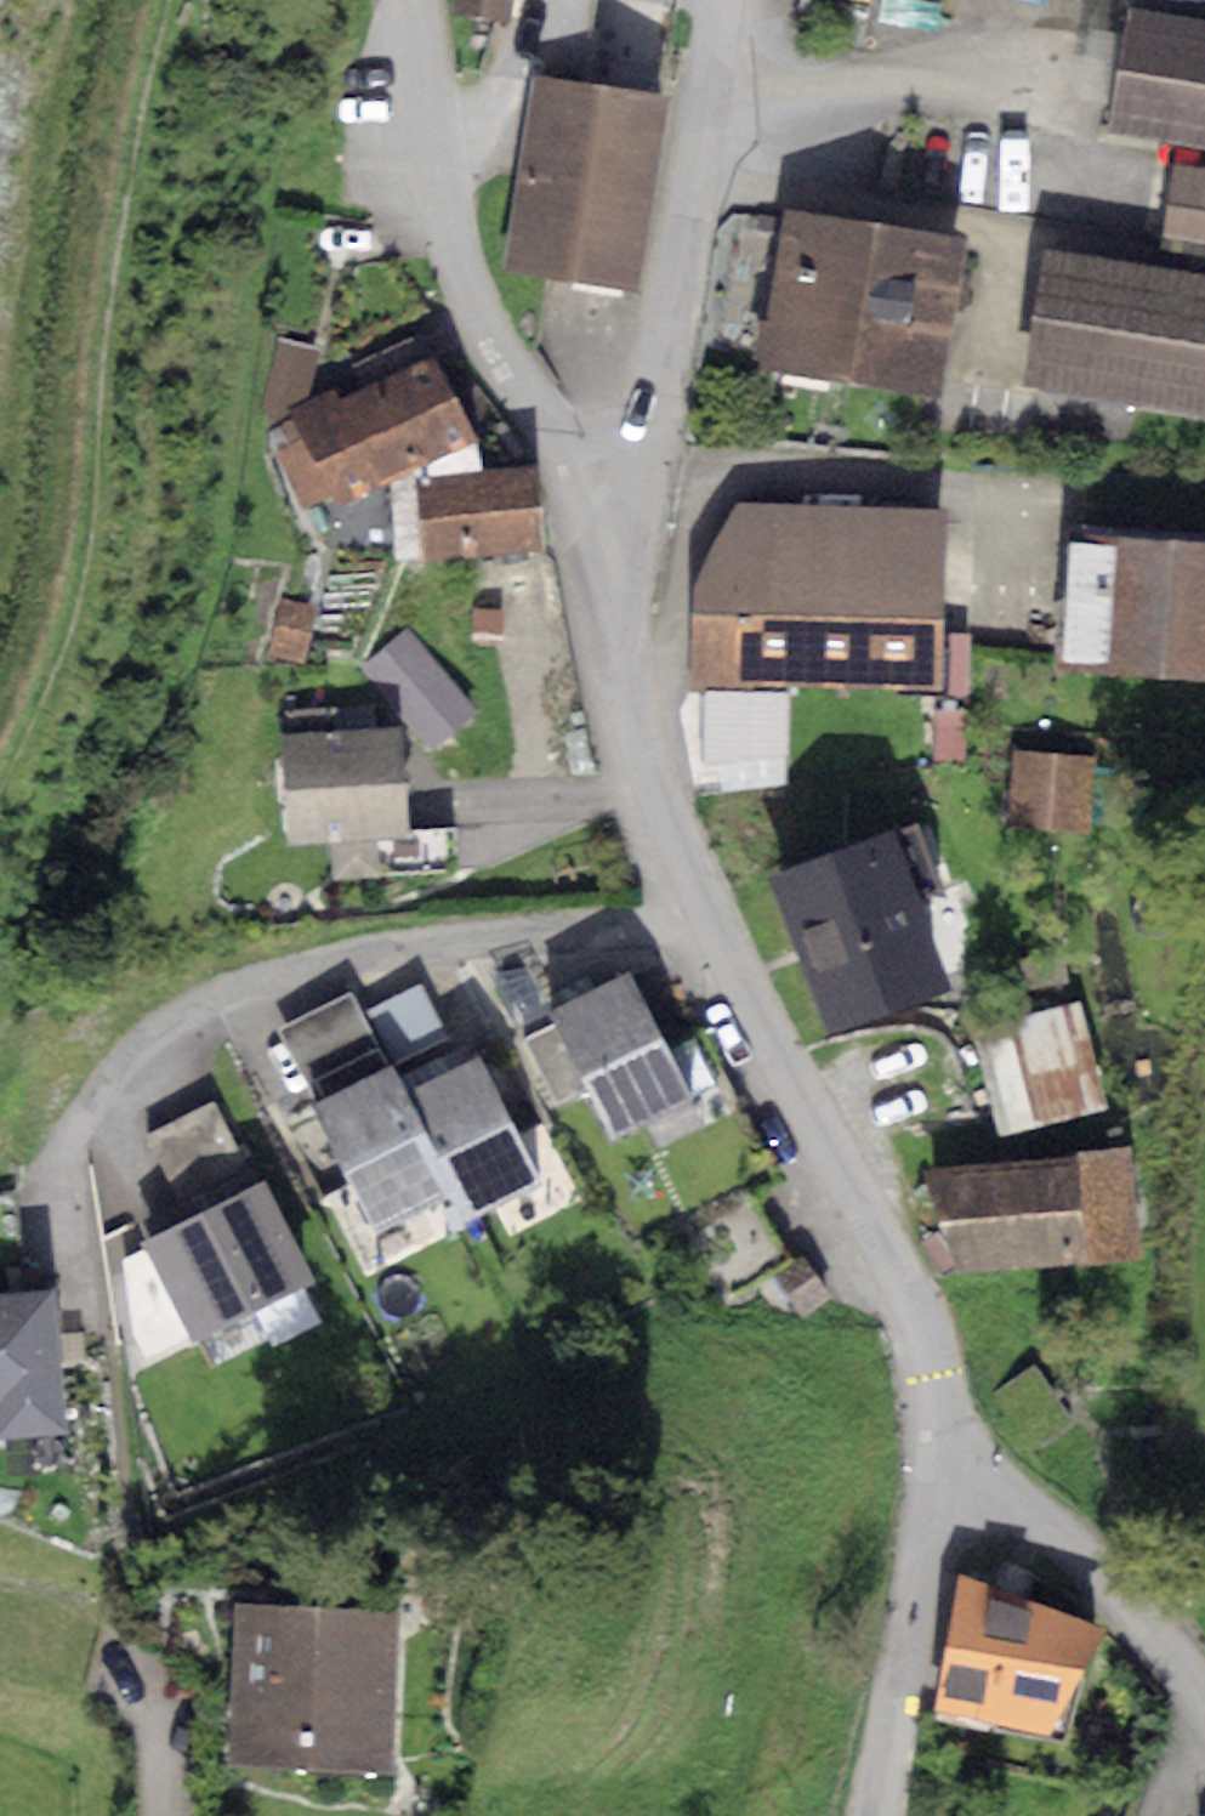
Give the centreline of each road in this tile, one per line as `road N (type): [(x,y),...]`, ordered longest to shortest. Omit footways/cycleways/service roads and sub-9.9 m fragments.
road 1 (residential): [(626,669),(663,833),(921,1318),(951,1439)]
road 2 (unclassified): [(413,0),(446,237),(626,669)]
road 3 (residential): [(721,0),(636,517),(626,669)]
road 4 (track): [(0,562),(16,474),(24,291),(50,138),(87,0)]
road 5 (residential): [(951,1439),(875,1815)]
road 6 (residential): [(951,1439),(1175,1652),(1204,1697)]

